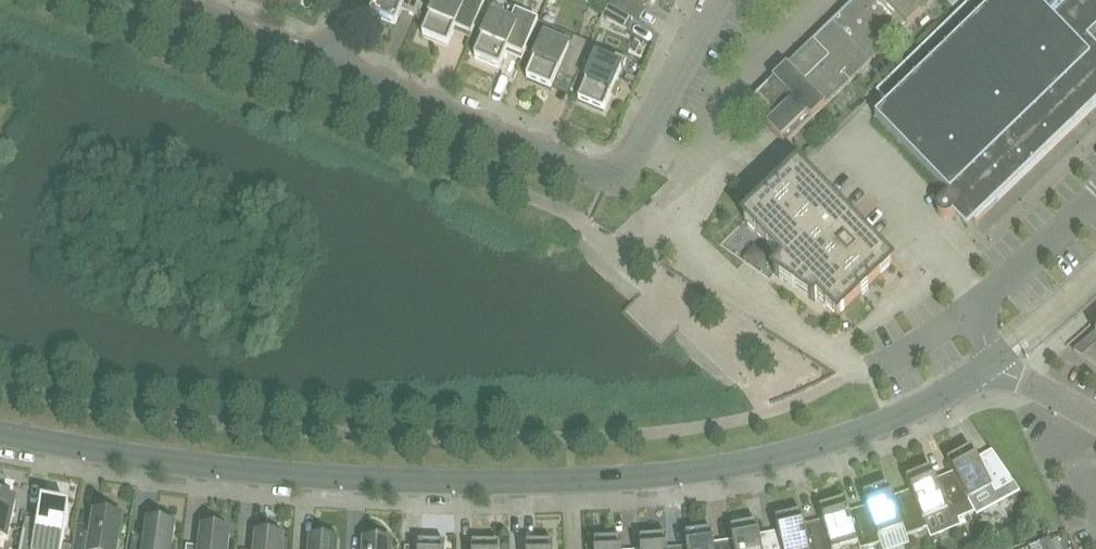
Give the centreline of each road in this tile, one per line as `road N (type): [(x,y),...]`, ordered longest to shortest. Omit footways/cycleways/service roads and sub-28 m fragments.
road 1 (residential): [(994,360),(871,430),(758,462),(574,481),(219,467),(0,432)]
road 2 (residential): [(631,169),(604,179),(324,59)]
road 3 (residential): [(631,169),(719,0)]
road 4 (unclassified): [(1095,196),(972,312)]
road 5 (residential): [(324,59),(177,0)]

